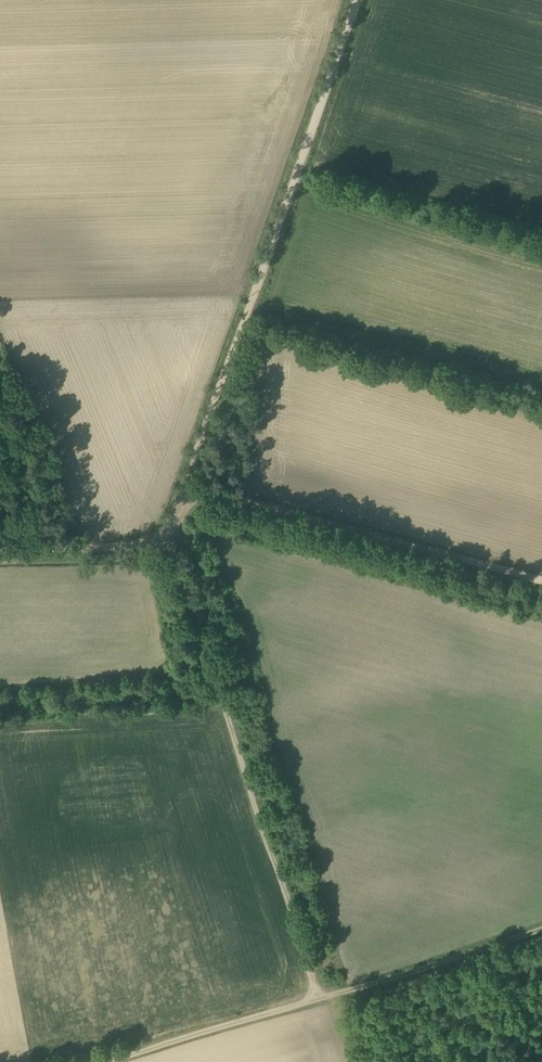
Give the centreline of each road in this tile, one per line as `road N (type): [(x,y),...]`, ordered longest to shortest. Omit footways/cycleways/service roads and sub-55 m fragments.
road 1 (track): [(188,487),(362,0)]
road 2 (track): [(322,996),(168,528)]
road 3 (track): [(541,581),(188,487)]
road 4 (track): [(322,996),(96,1061)]
road 5 (track): [(541,931),(322,996)]
road 6 (track): [(0,550),(117,546),(168,528)]

